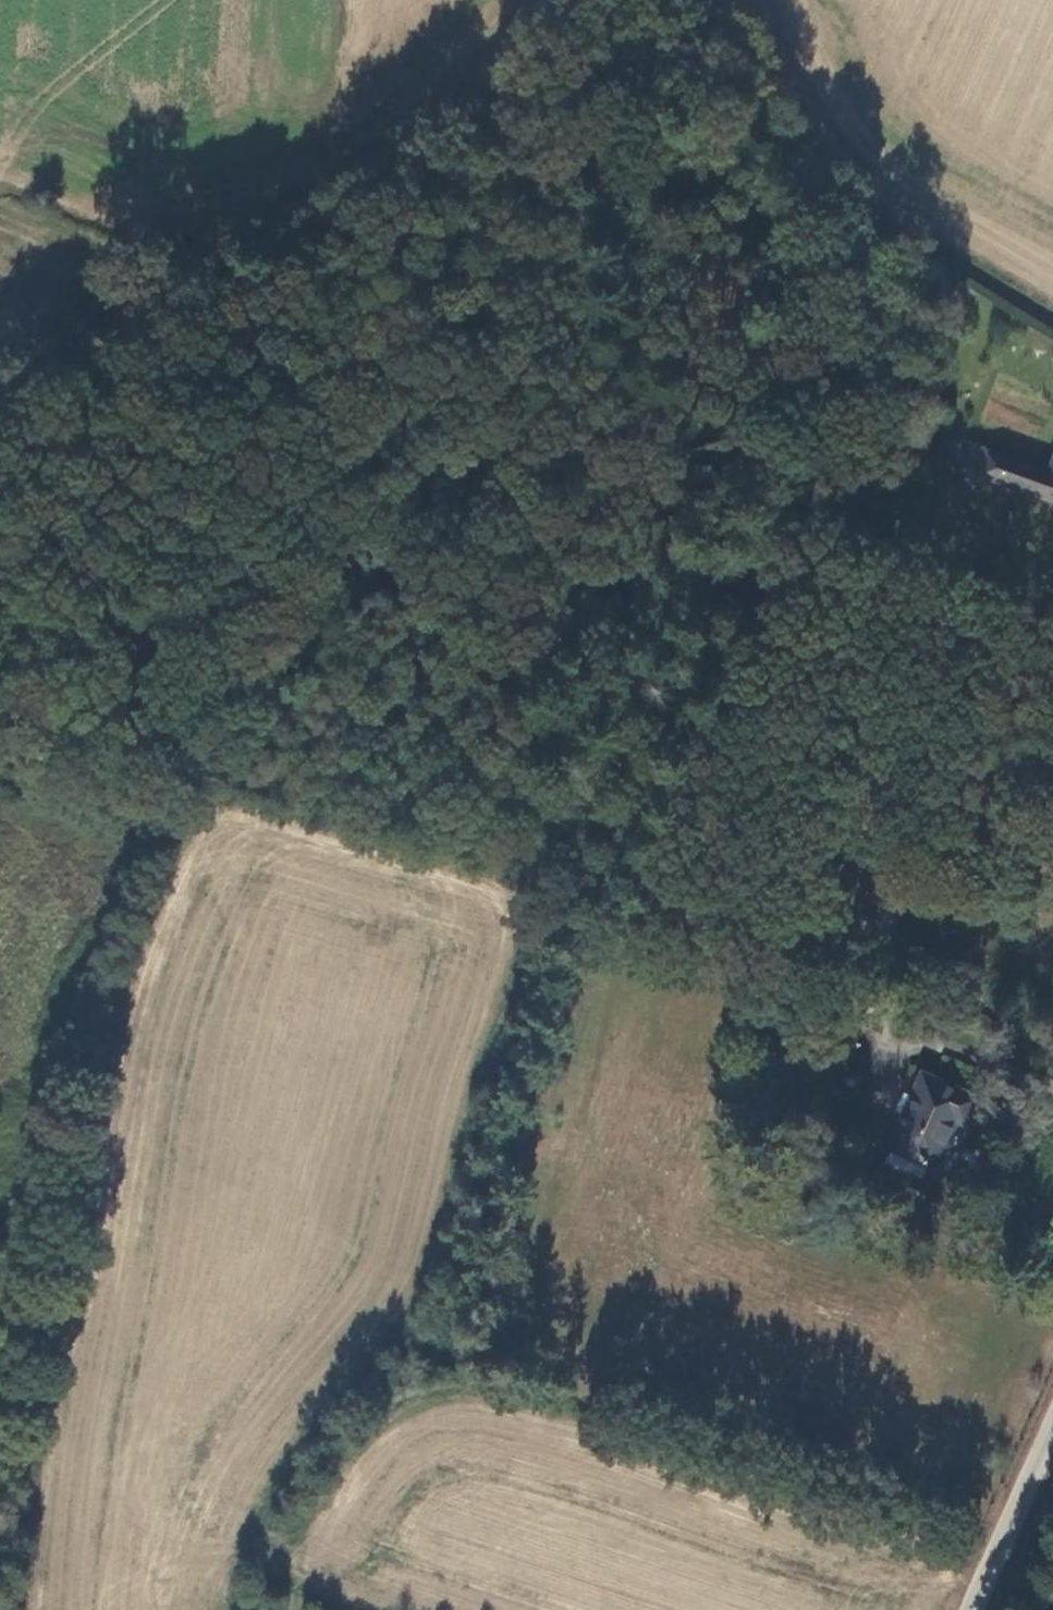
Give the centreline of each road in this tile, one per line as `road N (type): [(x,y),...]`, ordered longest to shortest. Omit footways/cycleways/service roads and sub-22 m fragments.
road 1 (unclassified): [(975,1609),(1052,1438)]

